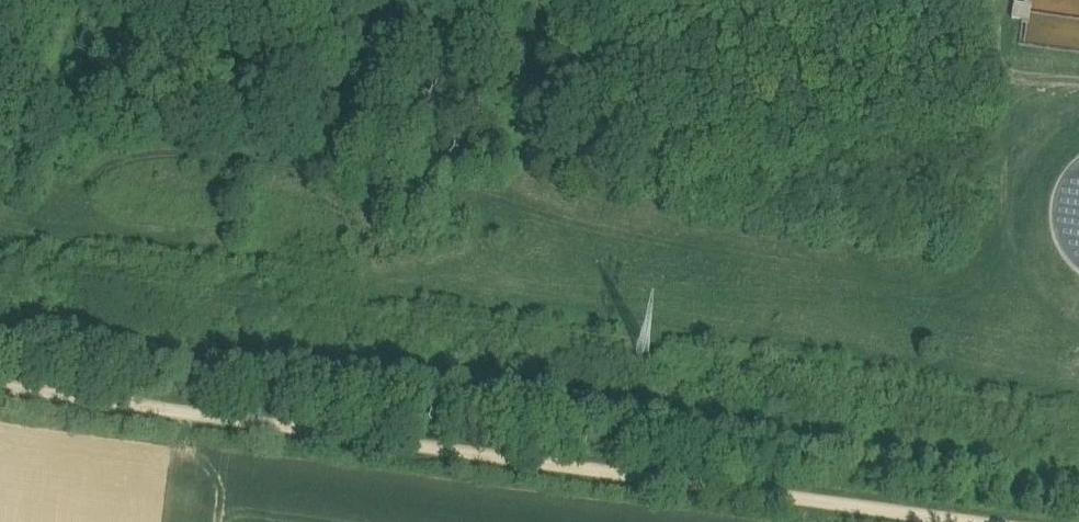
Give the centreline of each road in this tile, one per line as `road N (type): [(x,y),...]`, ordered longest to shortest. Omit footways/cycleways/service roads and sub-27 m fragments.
road 1 (track): [(0,388),(948,521)]

